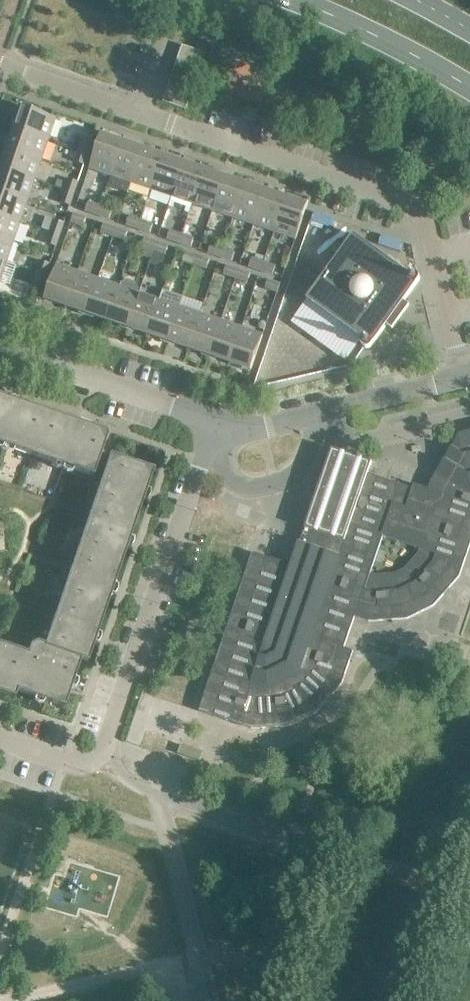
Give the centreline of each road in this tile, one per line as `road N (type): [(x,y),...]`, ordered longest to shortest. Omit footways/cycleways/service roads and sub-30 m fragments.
road 1 (unclassified): [(463,376),(432,244),(415,206),(0,63)]
road 2 (residential): [(0,734),(81,761),(100,753),(202,460),(219,435)]
road 3 (unclassified): [(219,435),(463,376)]
road 4 (unclassified): [(0,346),(193,413),(219,435)]
road 5 (secondary): [(296,0),(469,88)]

